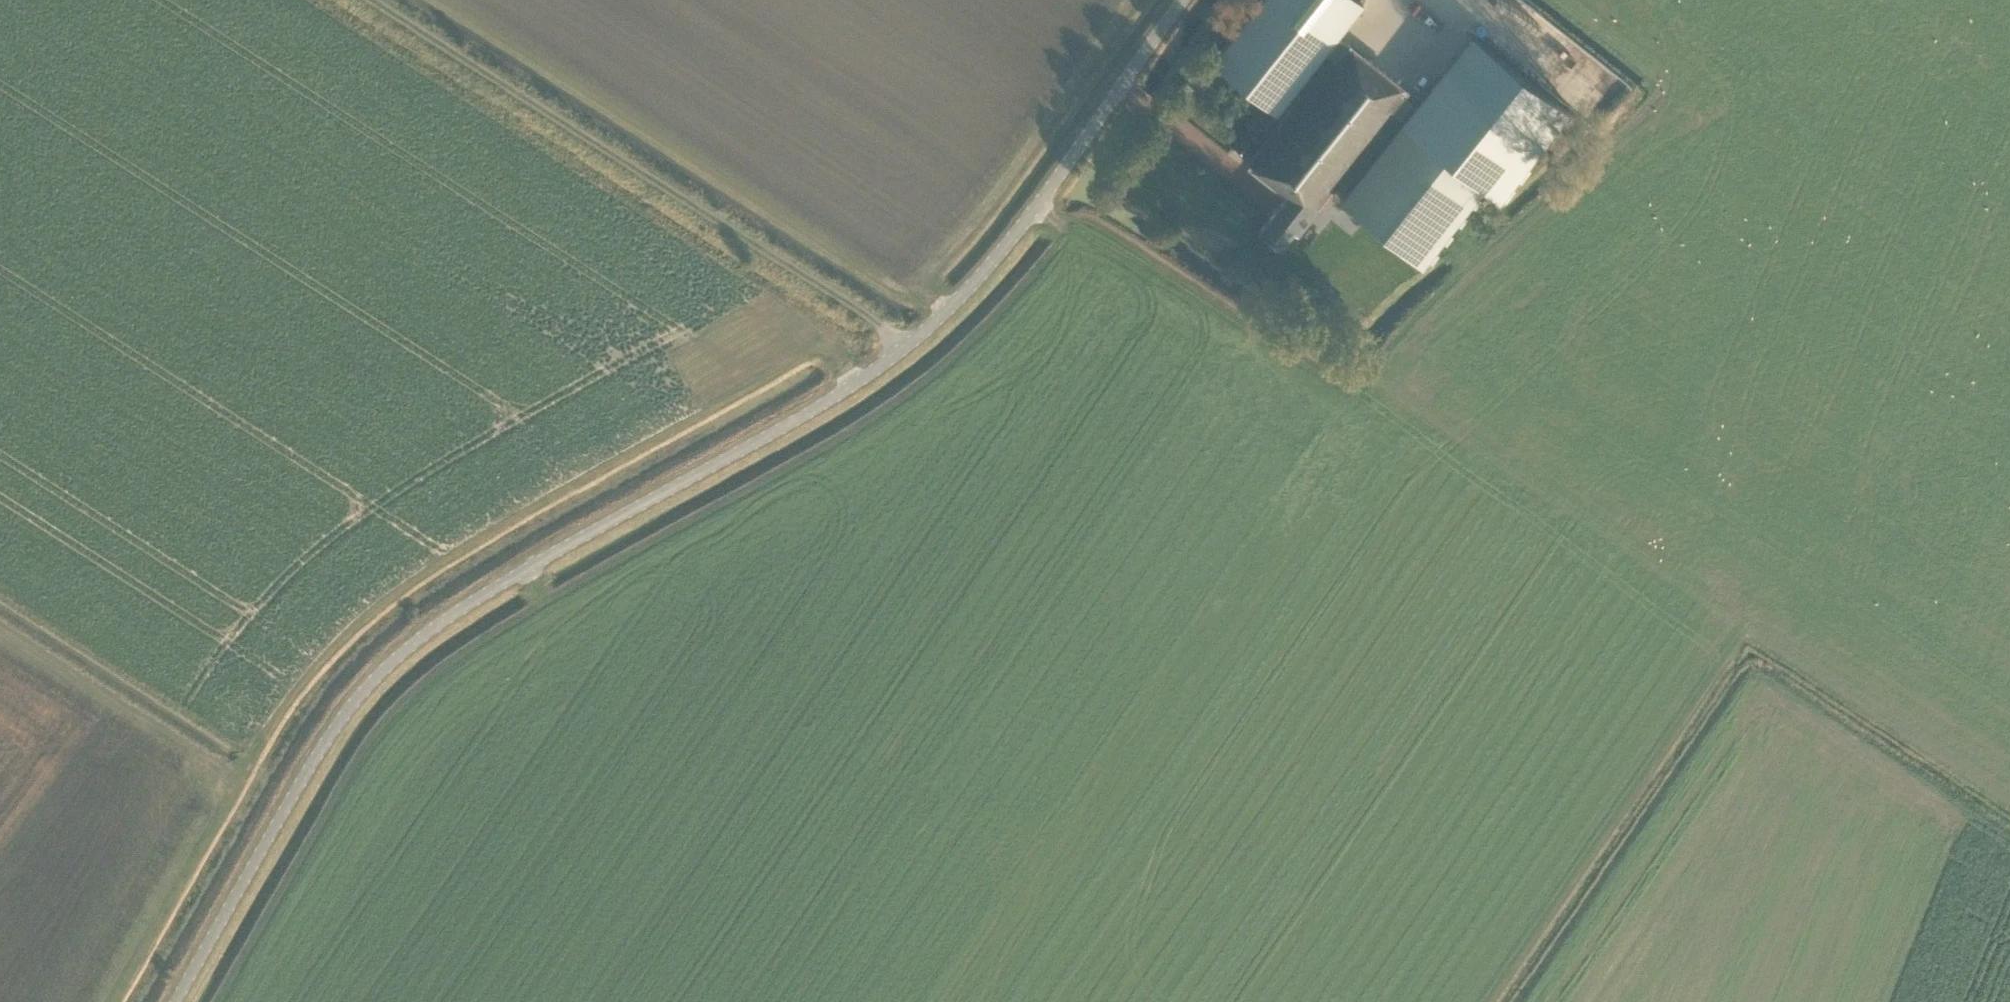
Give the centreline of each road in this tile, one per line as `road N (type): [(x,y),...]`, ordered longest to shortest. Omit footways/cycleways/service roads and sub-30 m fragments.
road 1 (unclassified): [(179,1001),(360,701),(414,638),(837,392),(911,341),(1015,233),(1192,0)]
road 2 (track): [(911,341),(365,0)]

